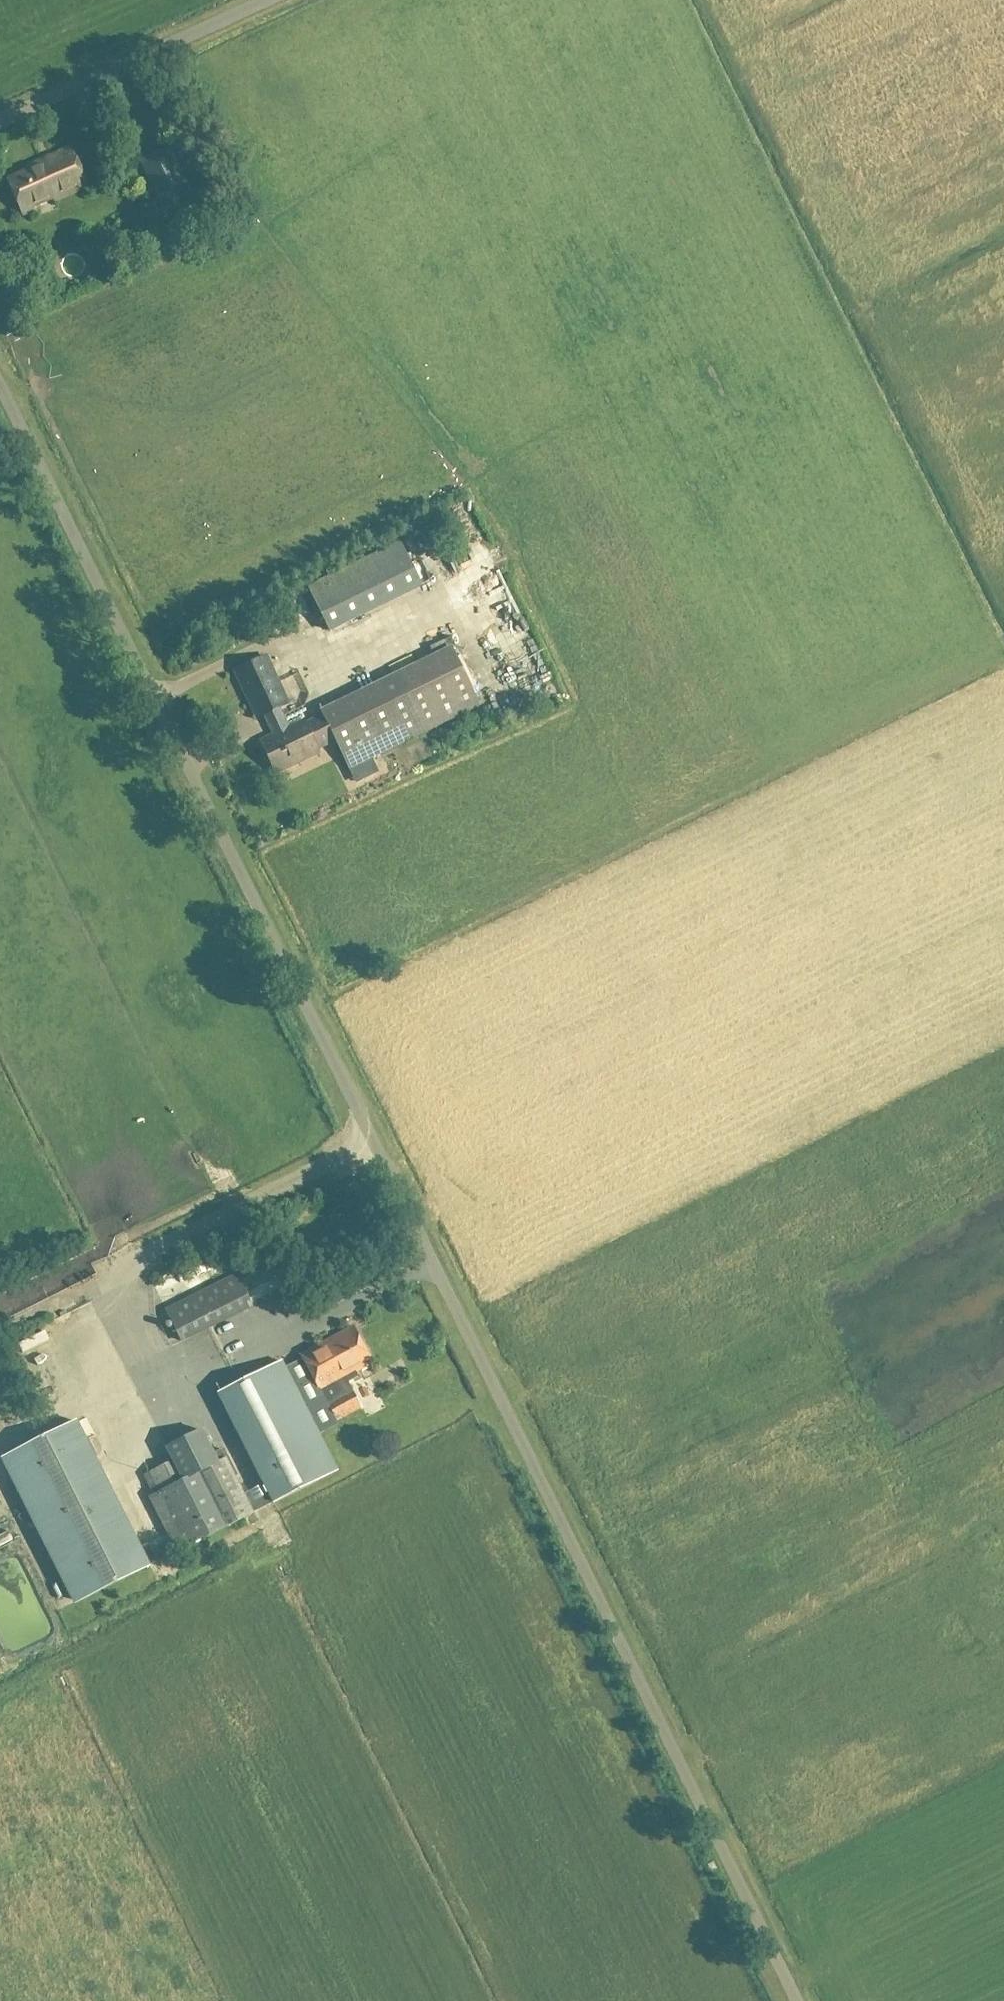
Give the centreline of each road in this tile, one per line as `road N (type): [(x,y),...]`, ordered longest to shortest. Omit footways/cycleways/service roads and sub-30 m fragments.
road 1 (unclassified): [(789,2000),(0,398)]
road 2 (unclassified): [(268,0),(0,124)]

